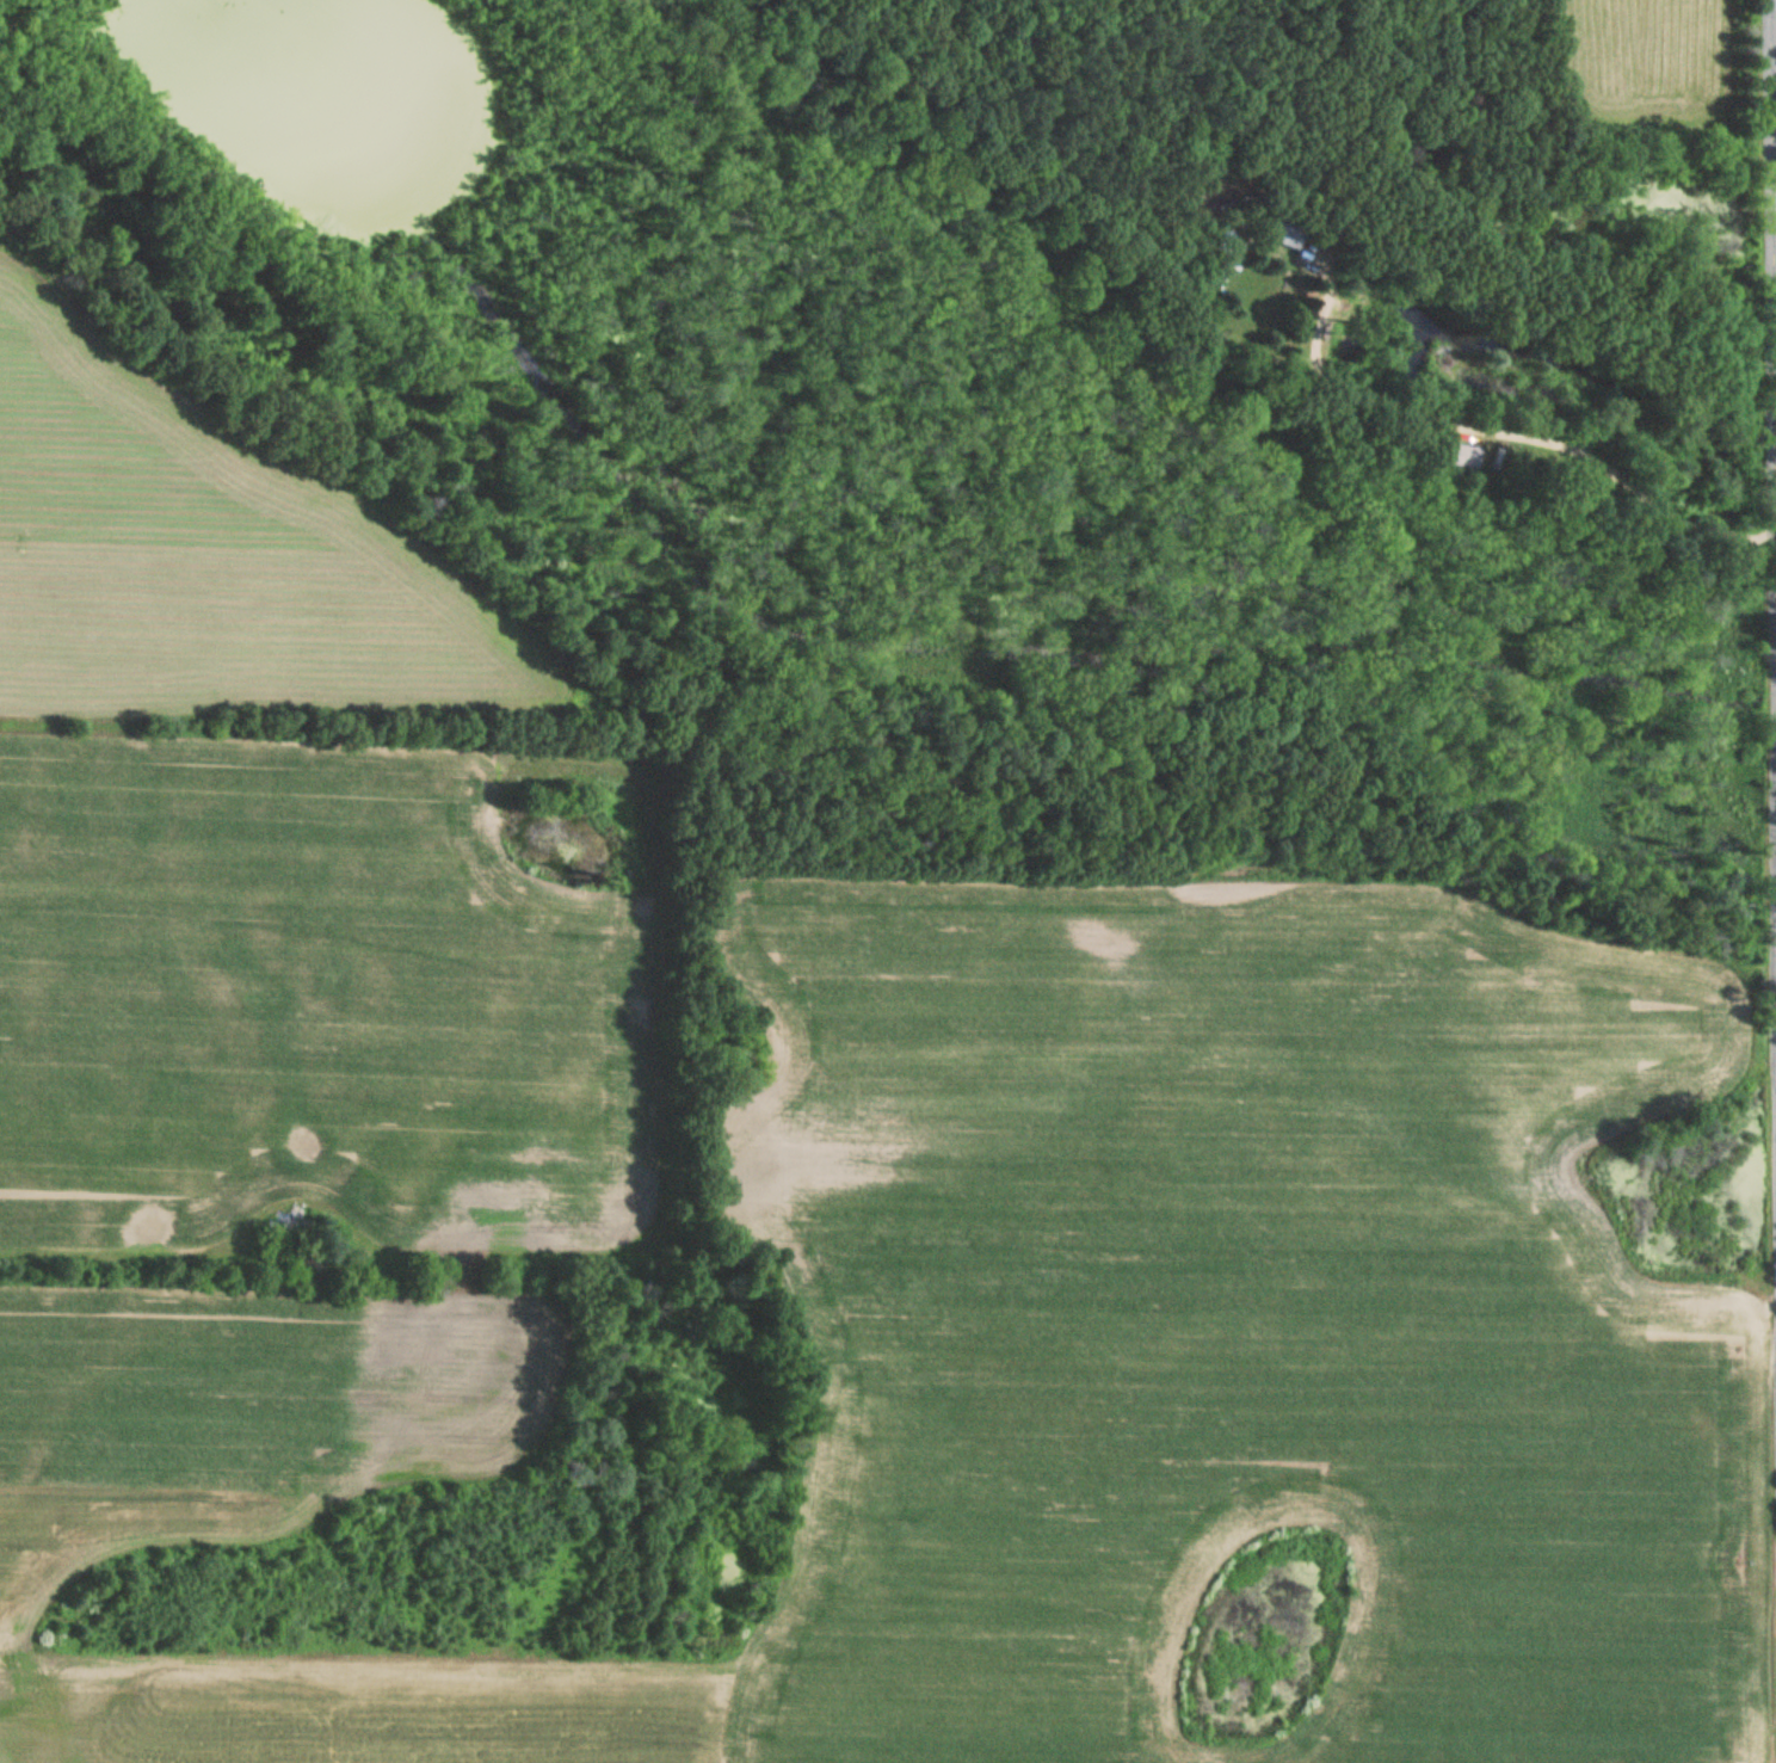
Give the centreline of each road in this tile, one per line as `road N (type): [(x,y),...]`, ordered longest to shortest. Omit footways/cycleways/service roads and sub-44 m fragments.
road 1 (residential): [(1775,770),(1773,0)]

